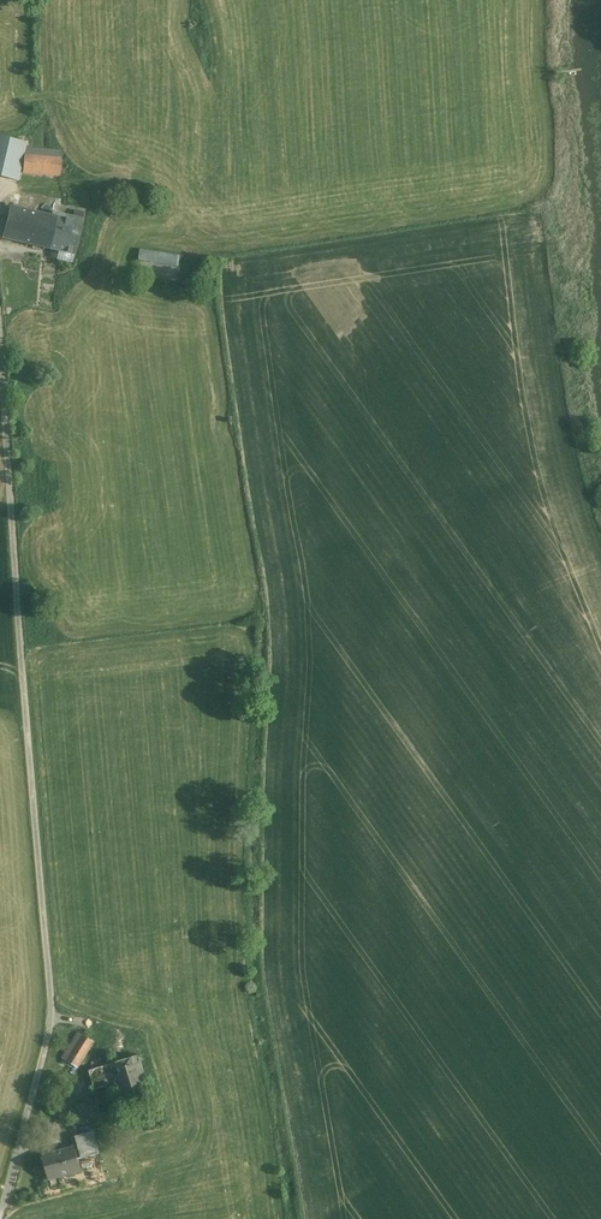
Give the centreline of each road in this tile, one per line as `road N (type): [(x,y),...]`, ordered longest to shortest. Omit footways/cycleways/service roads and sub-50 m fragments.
road 1 (unclassified): [(0,363),(51,1014),(0,1218)]

